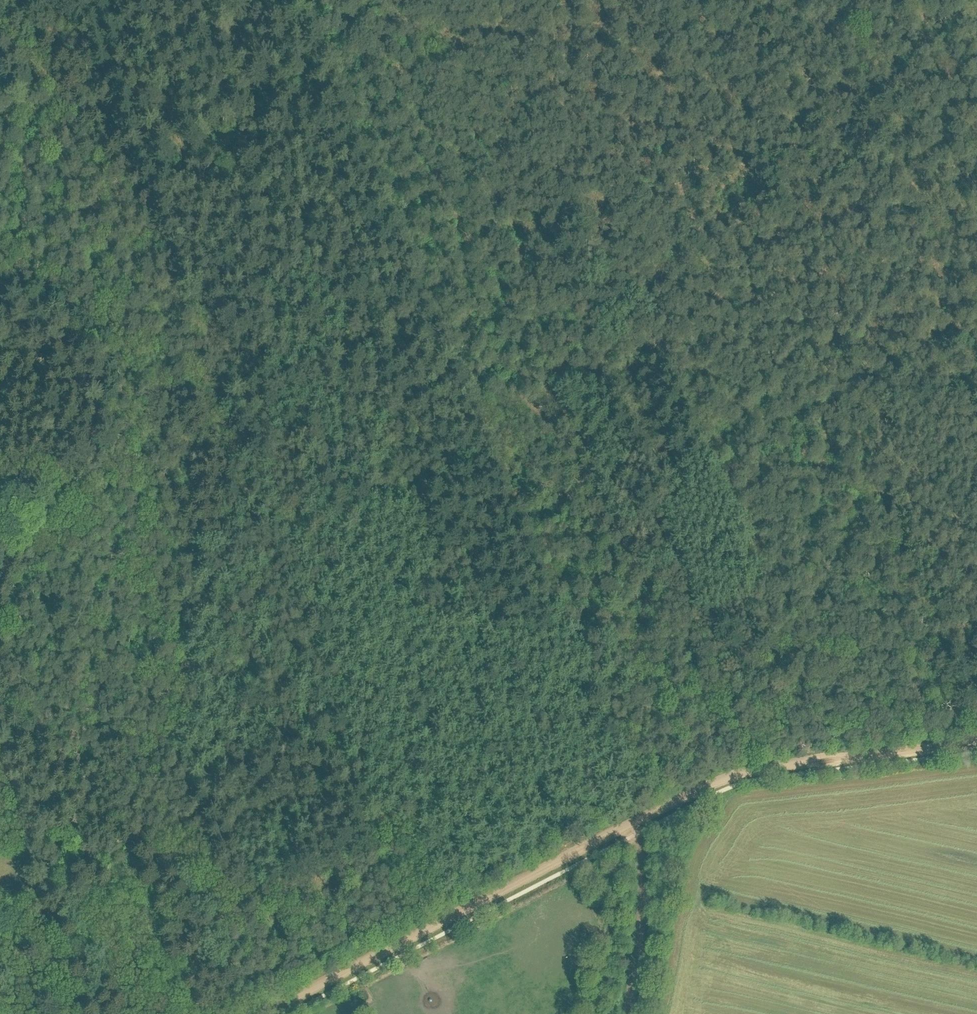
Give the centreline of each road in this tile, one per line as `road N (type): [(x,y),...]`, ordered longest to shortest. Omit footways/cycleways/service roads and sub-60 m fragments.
road 1 (track): [(629,827),(264,1013)]
road 2 (track): [(0,573),(90,445),(102,388),(96,358),(71,327),(38,303),(0,298)]
road 3 (track): [(976,745),(749,772),(629,827)]
road 4 (track): [(90,0),(36,56),(30,75),(25,223),(0,298)]
road 5 (track): [(626,1013),(643,869),(629,827)]
road 6 (track): [(0,926),(24,897),(27,864),(0,772)]

